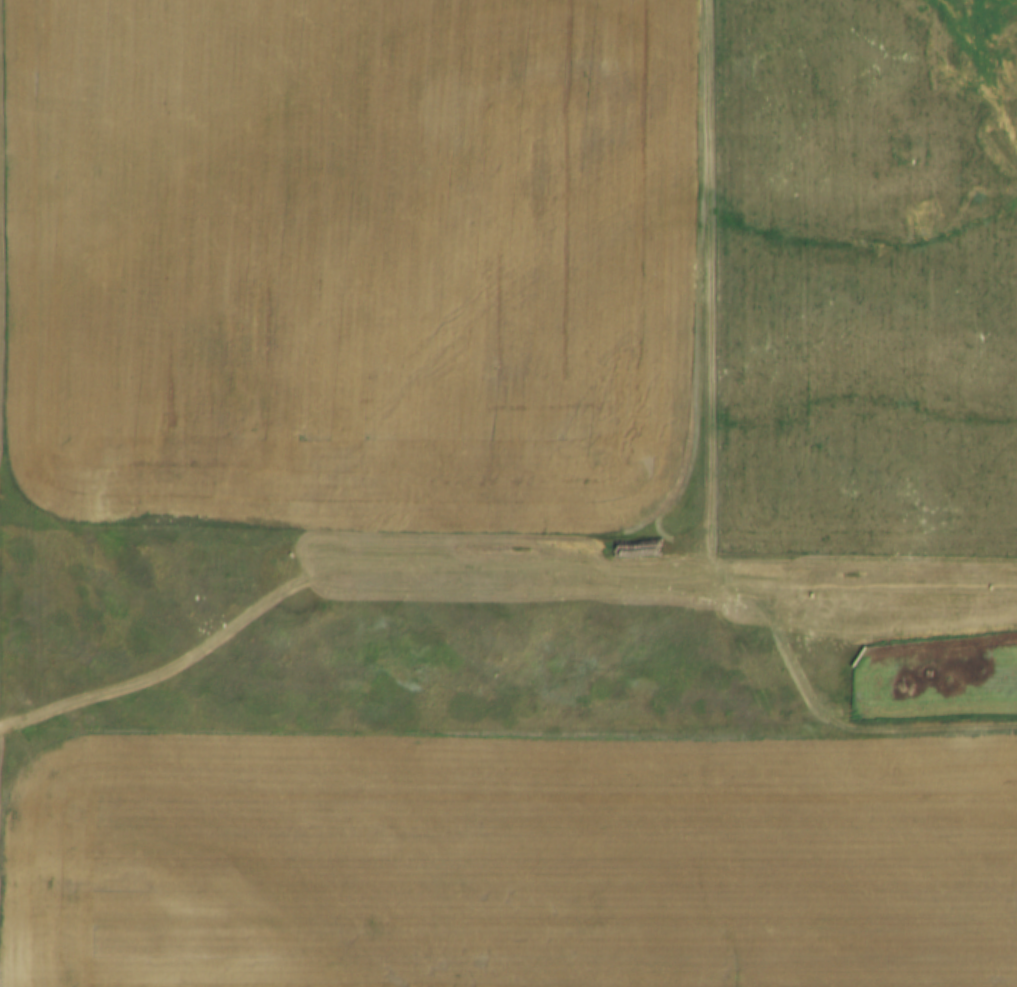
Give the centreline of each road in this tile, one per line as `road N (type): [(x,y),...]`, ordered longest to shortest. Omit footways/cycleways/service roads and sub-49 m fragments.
road 1 (track): [(0,729),(154,680),(298,582),(387,572)]

